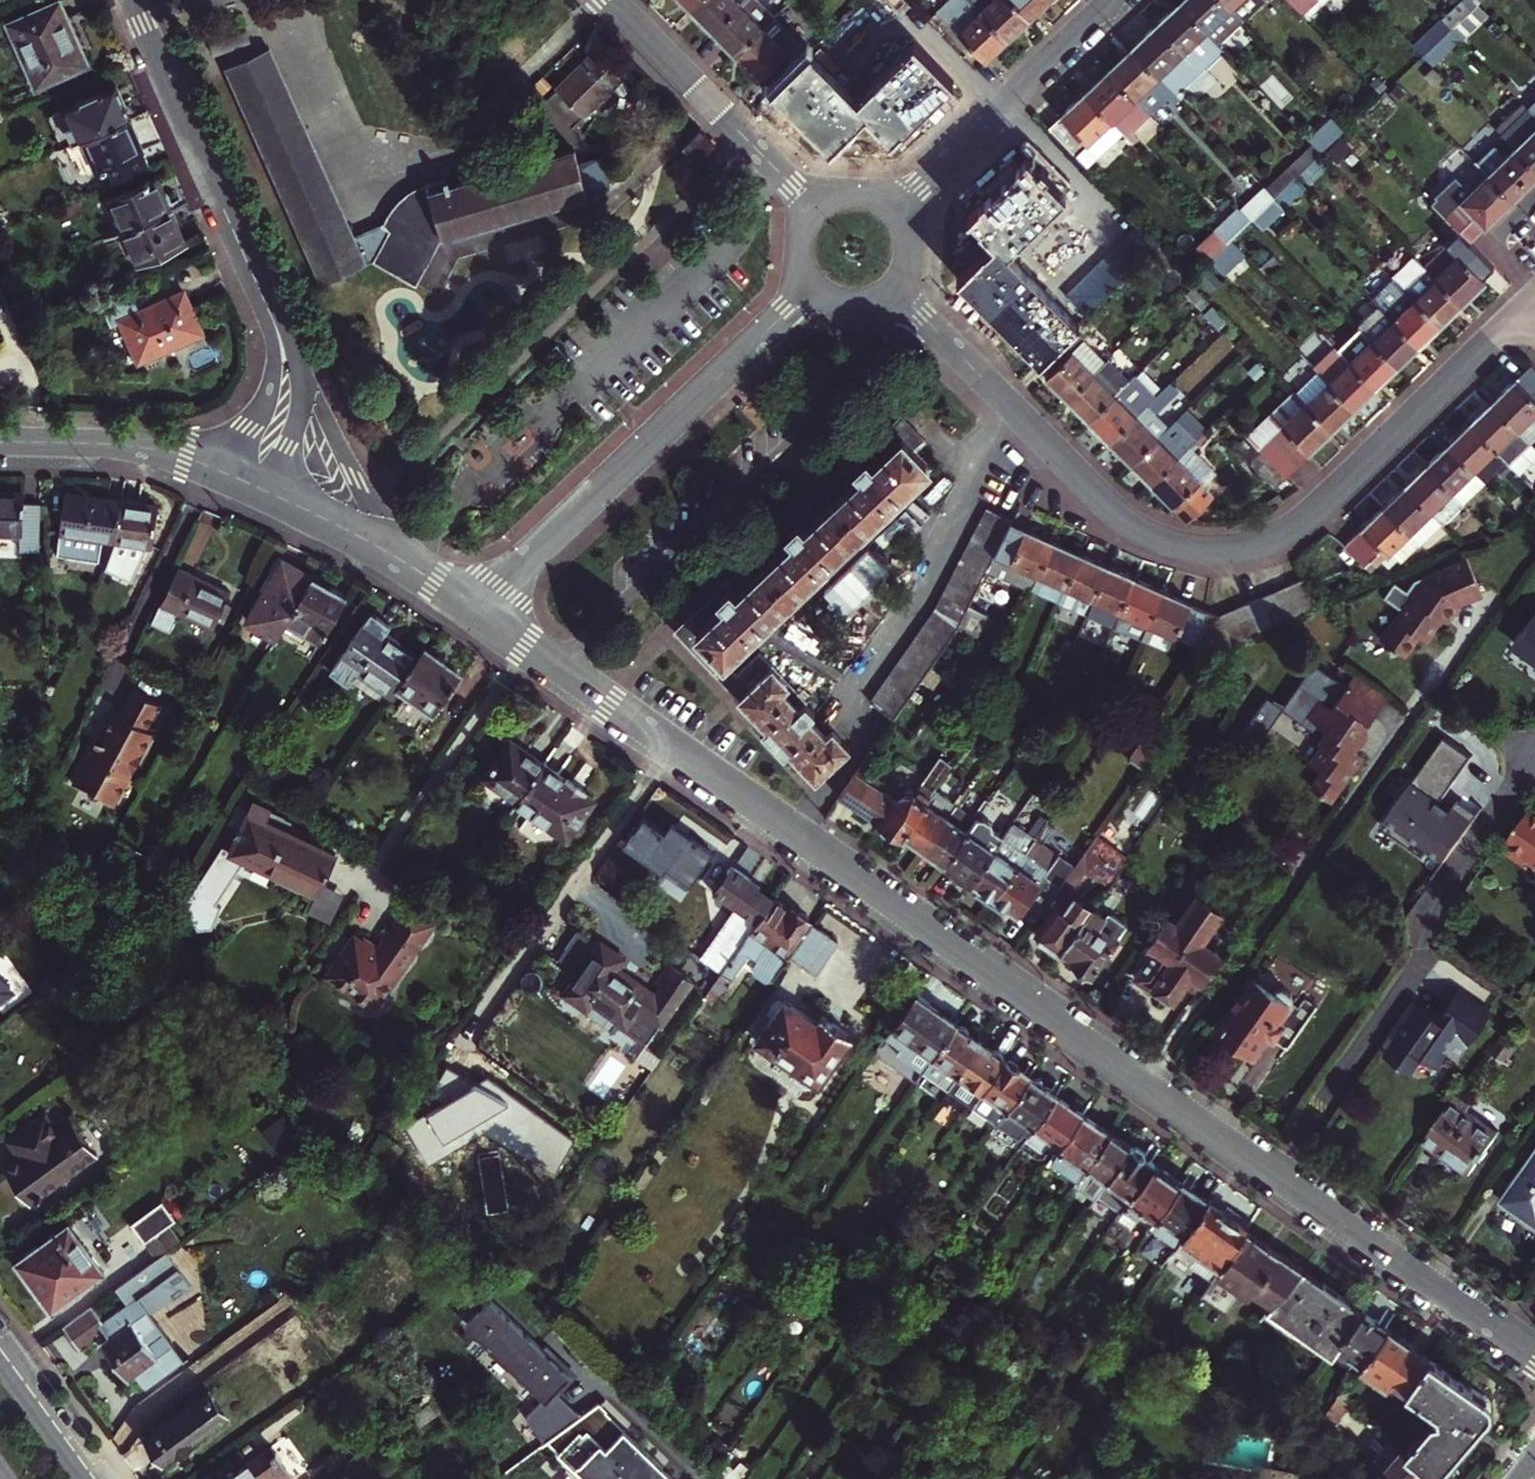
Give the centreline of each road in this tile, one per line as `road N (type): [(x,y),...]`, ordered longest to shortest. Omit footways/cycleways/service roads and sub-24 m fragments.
road 1 (residential): [(476,611),(1509,1338)]
road 2 (residential): [(895,291),(1125,521),(1161,541),(1209,551),(1254,546),(1297,528),(1520,310)]
road 3 (residential): [(133,0),(283,348),(284,408),(253,486)]
road 4 (residential): [(476,611),(815,289)]
road 5 (residential): [(1116,0),(895,208)]
road 6 (residential): [(610,0),(814,210)]
road 7 (residential): [(0,443),(162,451),(253,486)]
road 8 (residential): [(253,486),(396,558),(476,611)]
road 9 (residential): [(709,1478),(576,1347)]
road 10 (secondary): [(85,1478),(0,1363)]

